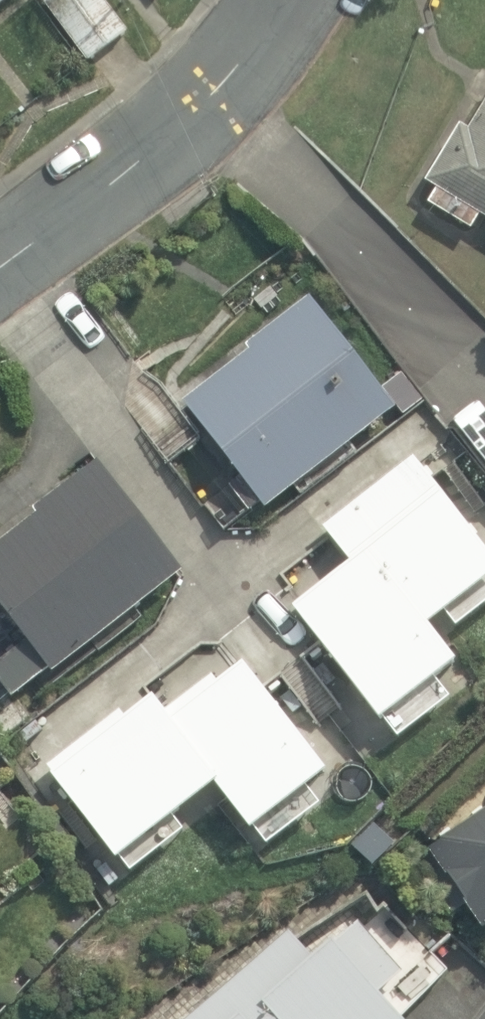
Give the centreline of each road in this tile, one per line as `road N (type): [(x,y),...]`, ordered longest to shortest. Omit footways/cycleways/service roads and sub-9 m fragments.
road 1 (residential): [(235,111),(468,394),(484,391)]
road 2 (residential): [(0,295),(235,111)]
road 3 (residential): [(235,111),(313,0)]

